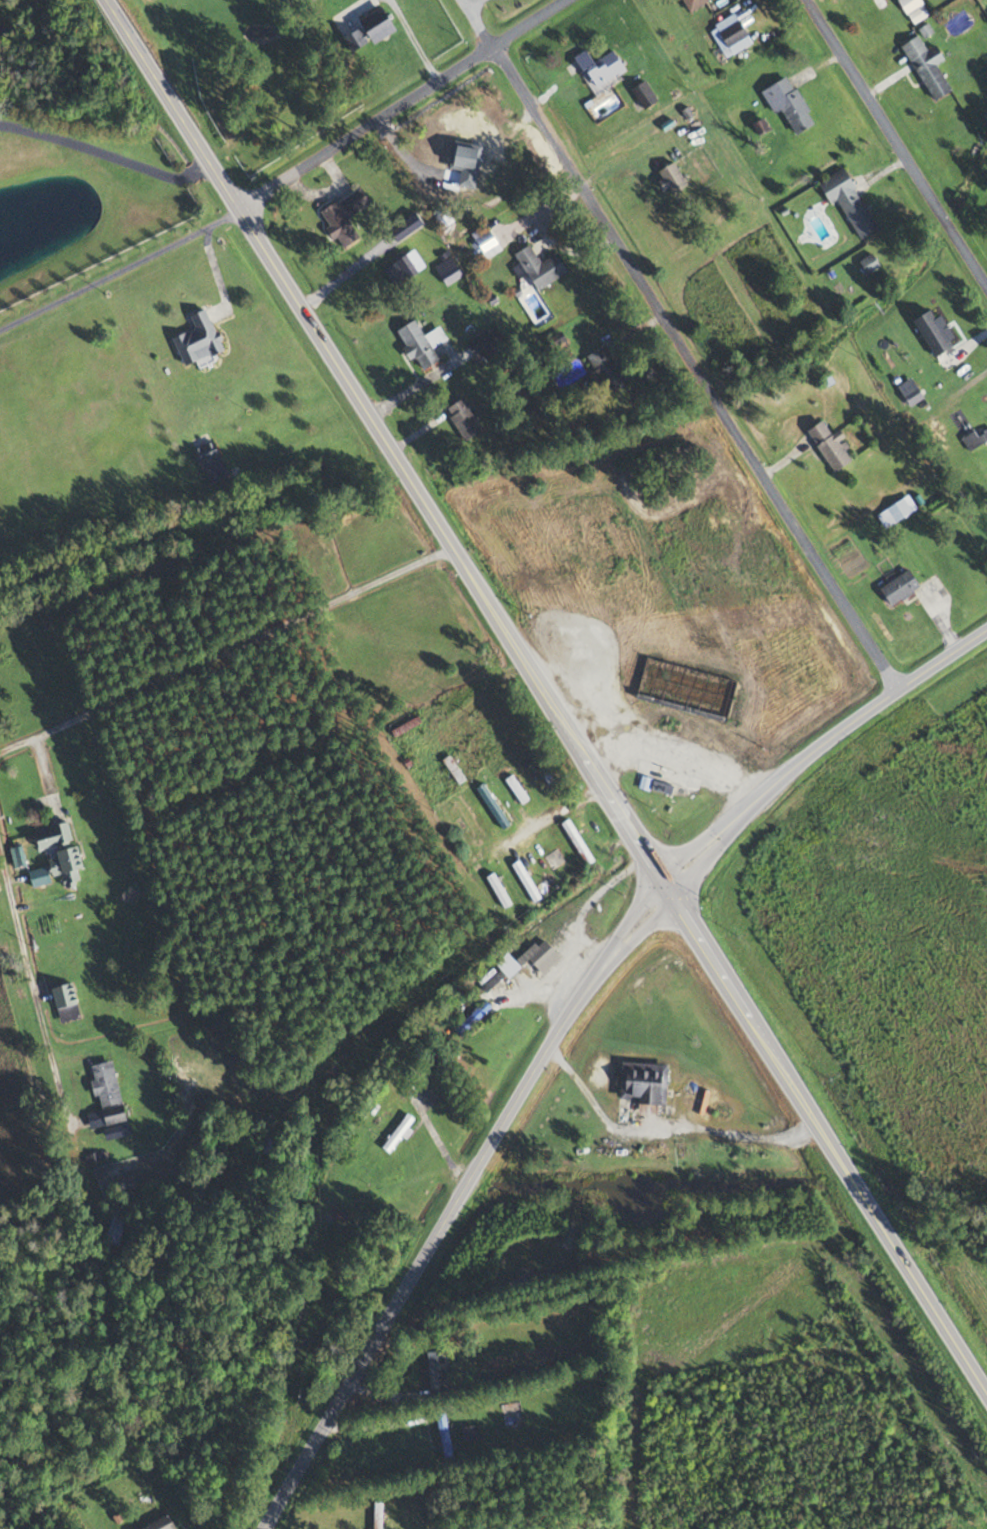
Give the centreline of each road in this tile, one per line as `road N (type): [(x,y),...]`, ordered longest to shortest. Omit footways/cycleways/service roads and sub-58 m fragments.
road 1 (primary): [(667,887),(105,0)]
road 2 (residential): [(897,691),(494,47)]
road 3 (secondary): [(667,887),(524,1092),(264,1528)]
road 4 (primary): [(986,1396),(667,887)]
road 5 (secondary): [(986,630),(837,730),(667,887)]
road 6 (residential): [(237,211),(567,0)]
road 7 (residential): [(986,293),(807,0)]
road 8 (residential): [(237,211),(0,328)]
road 9 (residential): [(40,129),(156,168),(205,160)]

